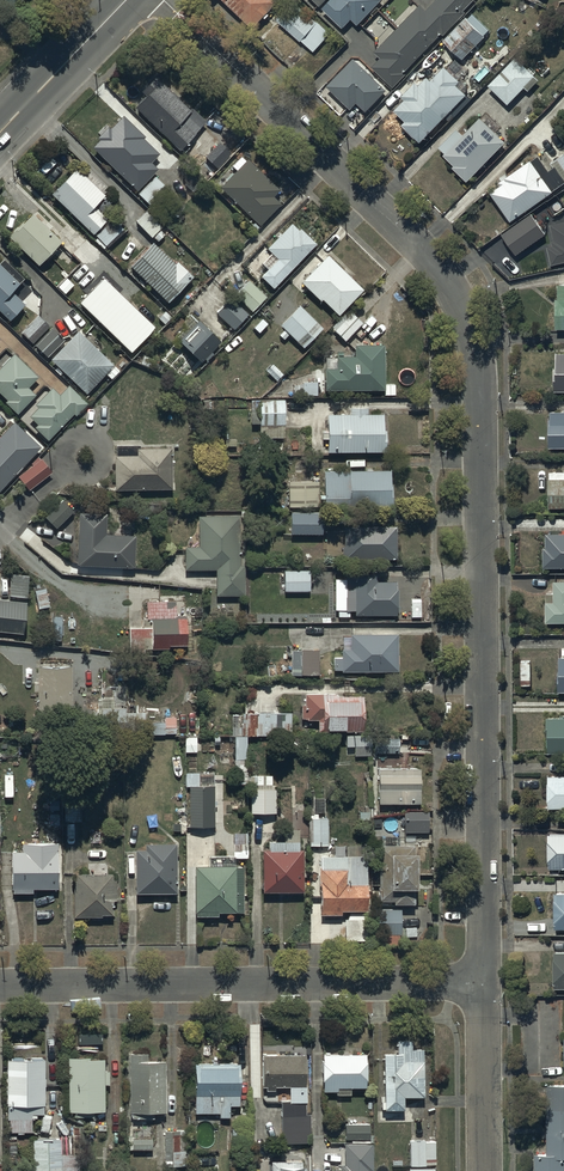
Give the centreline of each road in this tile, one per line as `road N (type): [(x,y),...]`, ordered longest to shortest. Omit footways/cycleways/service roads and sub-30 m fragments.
road 1 (residential): [(163,0),(429,257),(470,323),(481,379),(484,984)]
road 2 (residential): [(484,984),(0,986)]
road 3 (residential): [(486,1170),(484,984)]
road 4 (secondary): [(126,0),(0,132)]

